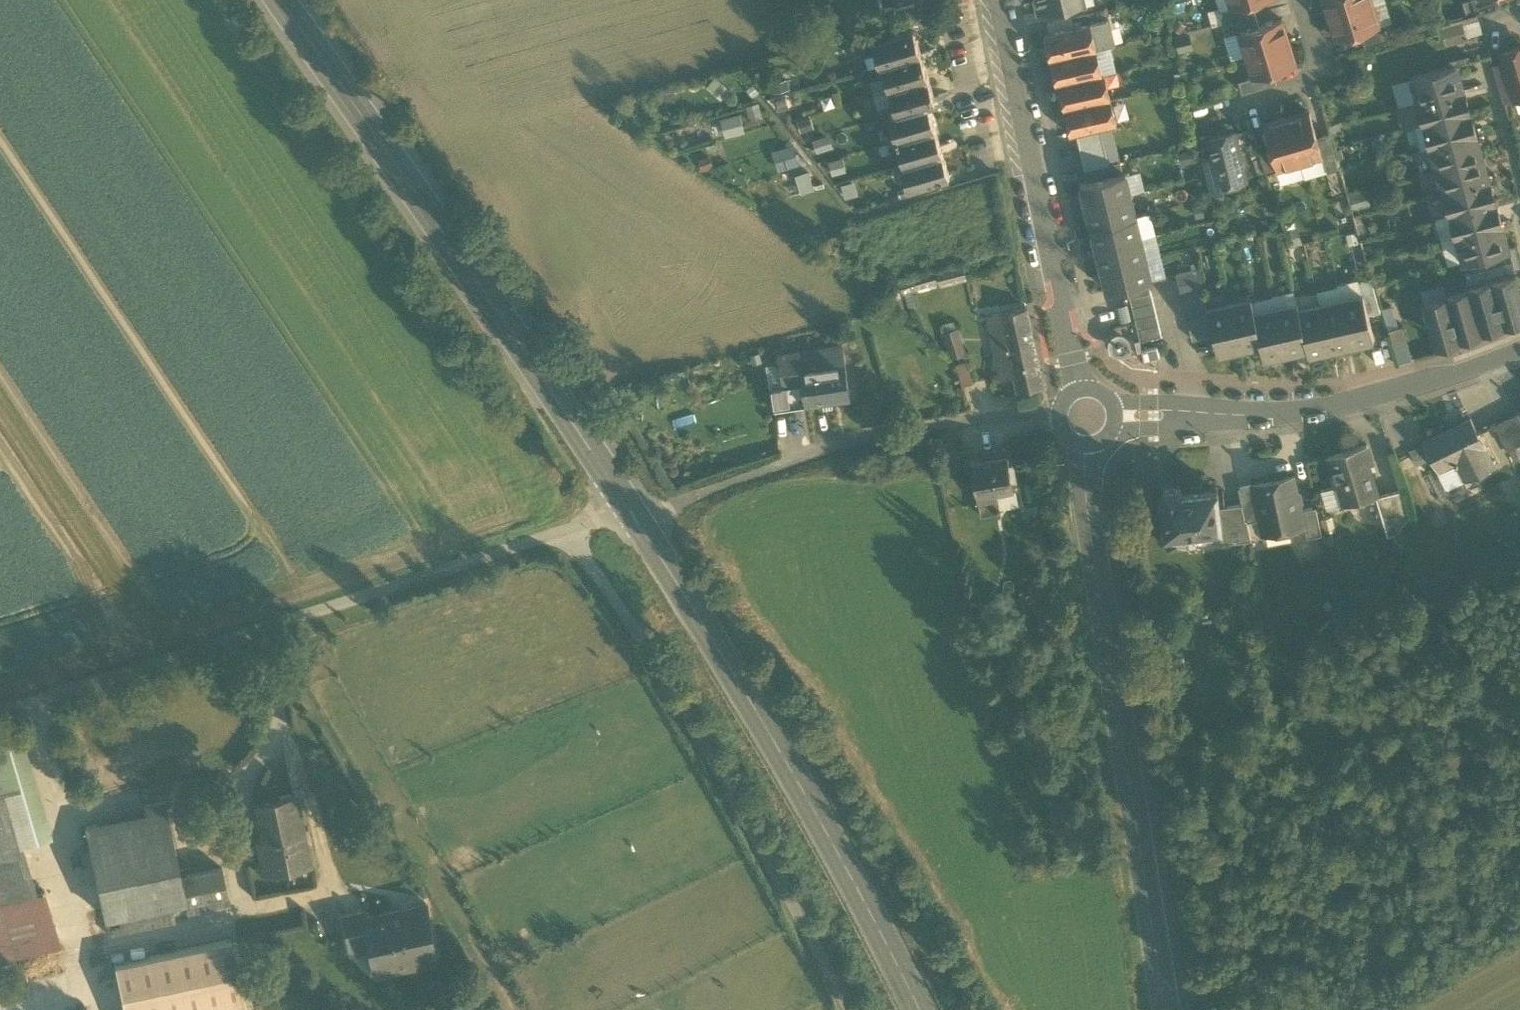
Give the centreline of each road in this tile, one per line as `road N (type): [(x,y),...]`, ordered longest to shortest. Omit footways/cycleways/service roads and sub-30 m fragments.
road 1 (primary): [(280,0),(628,509)]
road 2 (unclassified): [(0,710),(567,534)]
road 3 (primary): [(628,509),(764,723),(922,1009)]
road 4 (tertiary): [(1086,447),(1086,501),(1164,1009)]
road 5 (unclassified): [(849,1009),(749,819),(567,534)]
road 6 (tertiary): [(1115,418),(1258,421),(1519,348)]
road 7 (tertiary): [(1078,391),(993,0)]
road 8 (residential): [(701,495),(850,439),(1058,413)]
road 9 (residential): [(1212,114),(1330,80),(1305,0)]

